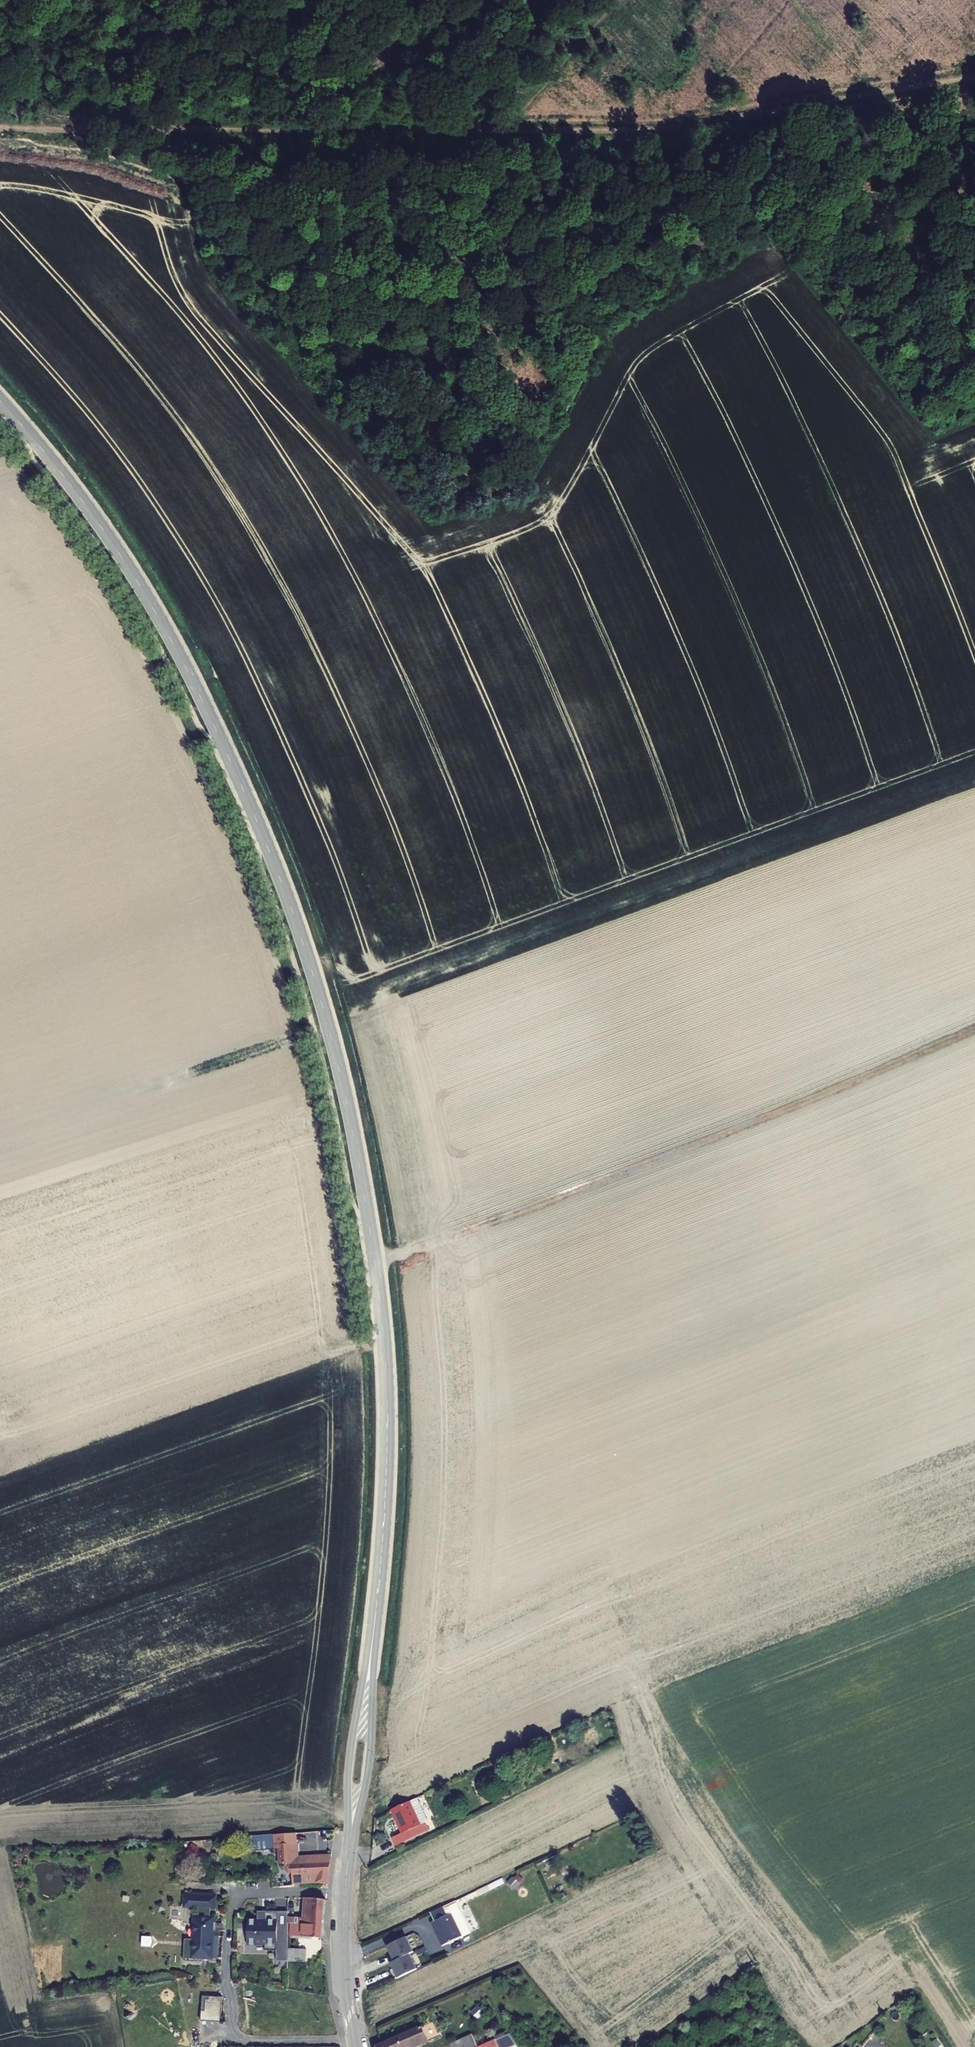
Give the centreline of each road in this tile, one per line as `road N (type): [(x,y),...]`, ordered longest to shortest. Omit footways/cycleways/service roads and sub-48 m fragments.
road 1 (tertiary): [(373,1631),(387,1461),(384,1333),(353,1132),(313,976),(260,828),(171,638),(100,526),(0,400)]
road 2 (tertiary): [(373,1631),(351,1743),(350,1845)]
road 3 (tertiary): [(350,1845),(367,1774),(373,1631)]
road 4 (tertiary): [(355,2046),(343,1944),(350,1845)]

